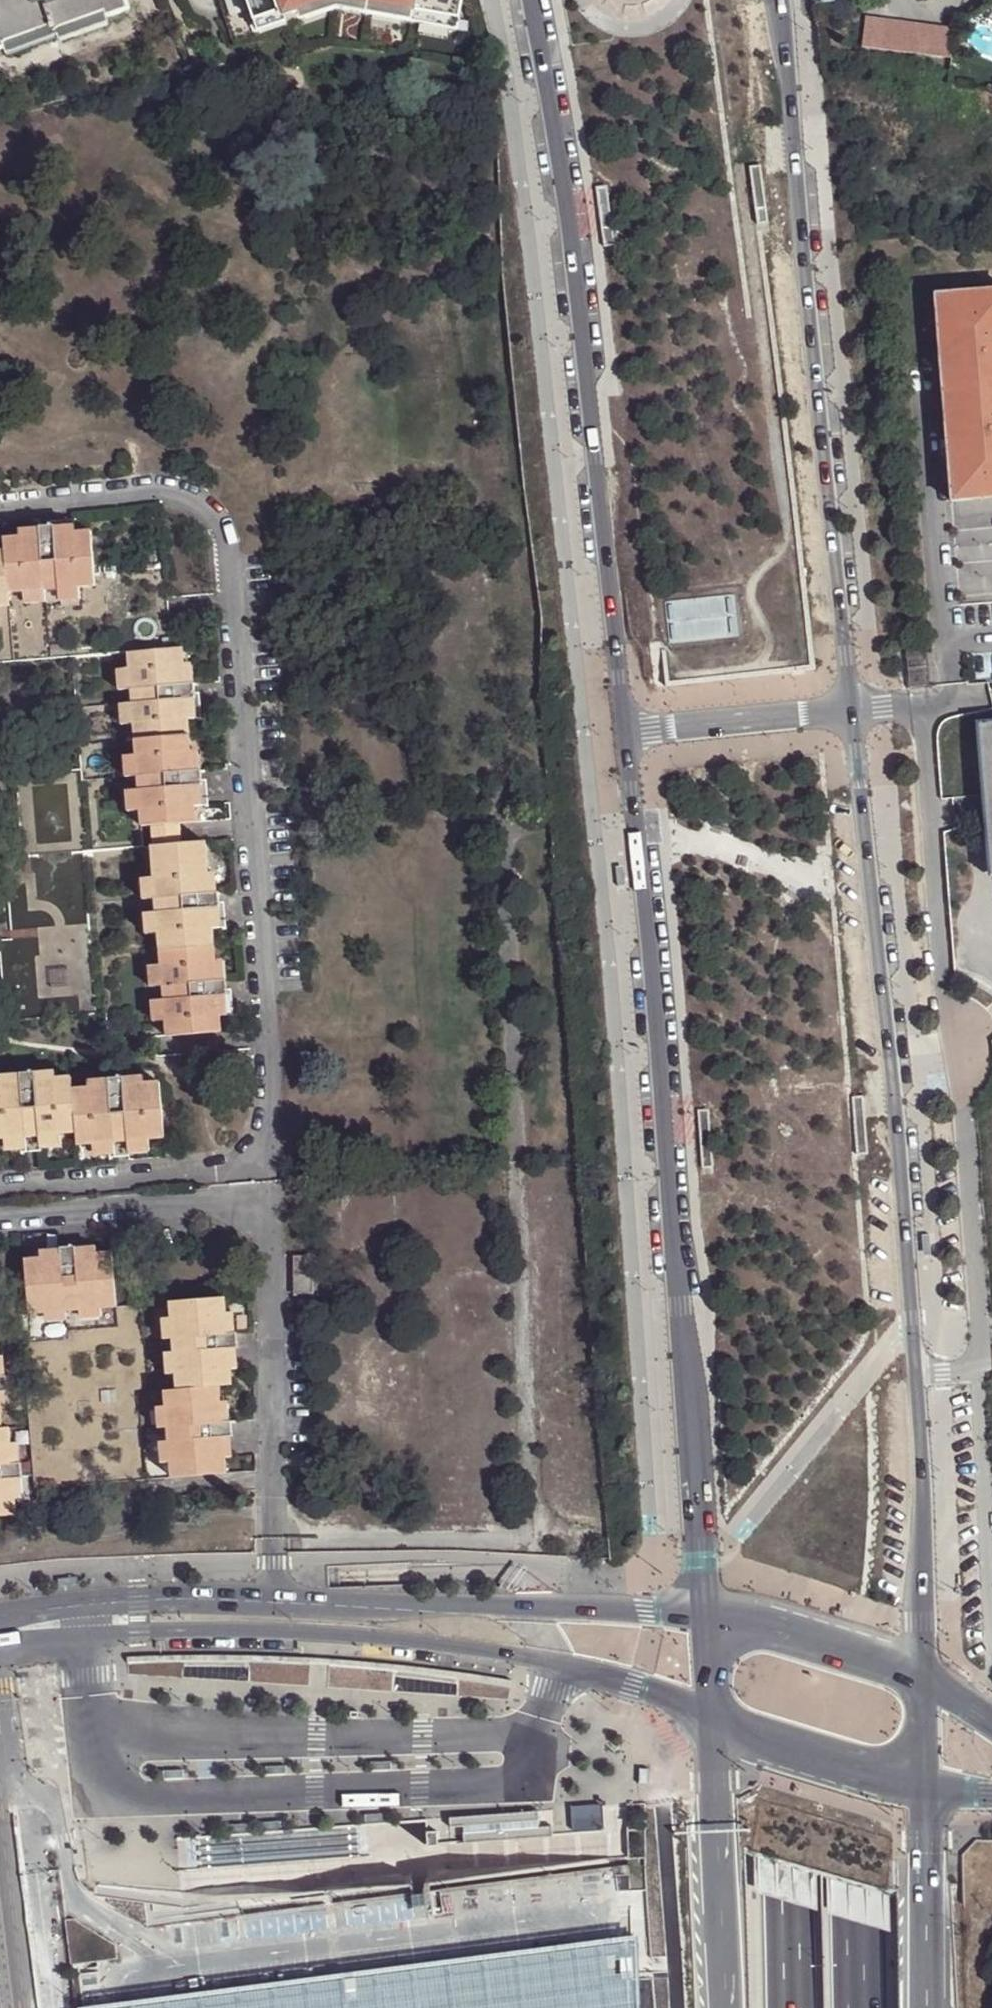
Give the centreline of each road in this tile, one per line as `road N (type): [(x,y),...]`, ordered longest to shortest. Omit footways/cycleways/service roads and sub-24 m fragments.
road 1 (motorway): [(861,2007),(810,1129),(732,263),(695,0)]
road 2 (motorway): [(630,0),(667,270),(738,1123),(791,2007)]
road 3 (tertiary): [(633,730),(693,1303),(707,1616)]
road 4 (residential): [(269,1169),(239,667),(221,524),(200,504),(167,497),(0,510)]
road 5 (unclassified): [(930,704),(925,729),(942,996),(964,1108),(980,1370),(907,1375)]
road 6 (tertiary): [(541,0),(633,730)]
road 7 (tertiary): [(850,711),(772,0)]
road 8 (tertiary): [(907,1375),(887,1059),(850,711)]
road 9 (residential): [(279,1600),(269,1203)]
road 10 (tertiary): [(279,1600),(585,1611)]
road 11 (tertiary): [(919,1676),(907,1375)]
road 12 (motorway): [(713,1720),(727,2007)]
road 13 (tertiary): [(0,1619),(129,1599),(279,1600)]
road 14 (residential): [(0,1191),(269,1169)]
road 15 (residential): [(0,1224),(269,1203)]
road 16 (motorway): [(928,2007),(925,1783)]
road 17 (tertiary): [(713,1720),(925,1783)]
road 18 (tertiary): [(919,1676),(707,1616)]
road 19 (unclassified): [(850,711),(633,730)]
road 20 (unclassified): [(0,1802),(22,2007)]
road 21 (tertiary): [(585,1611),(645,1654),(713,1720)]
road 22 (tertiary): [(707,1616),(585,1611)]

